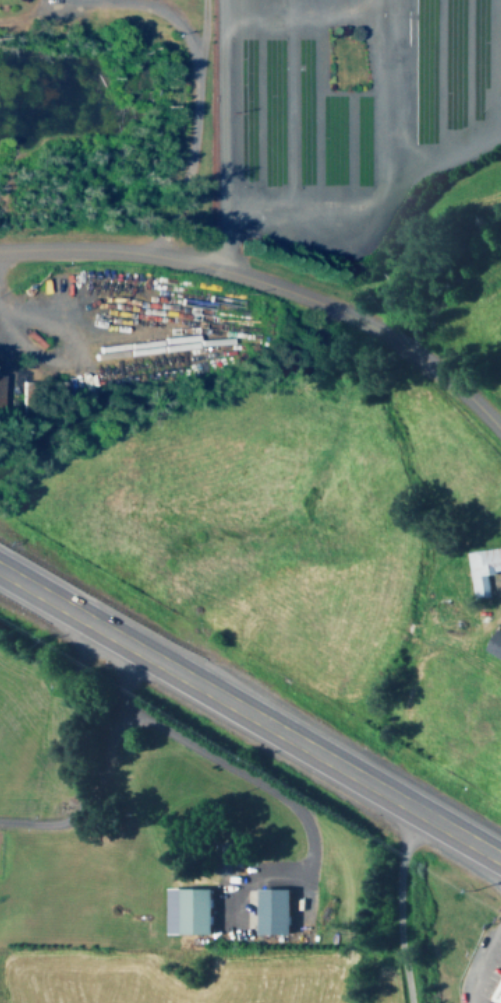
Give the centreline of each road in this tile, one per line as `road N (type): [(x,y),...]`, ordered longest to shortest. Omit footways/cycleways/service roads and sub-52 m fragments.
road 1 (trunk): [(0,570),(500,861)]
road 2 (residential): [(500,432),(405,346),(254,279),(155,257),(0,254)]

